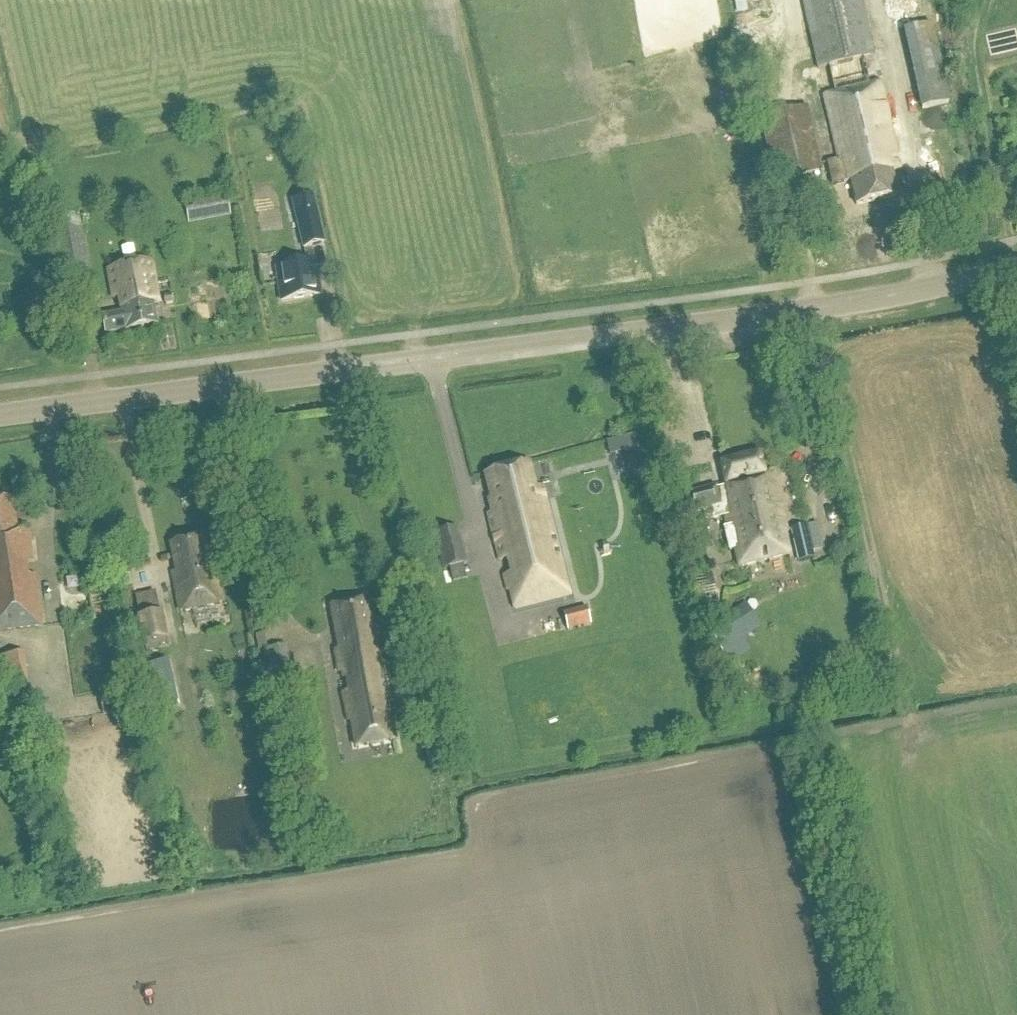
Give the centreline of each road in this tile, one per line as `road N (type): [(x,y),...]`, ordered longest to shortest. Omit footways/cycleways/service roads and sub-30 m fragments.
road 1 (tertiary): [(0,417),(827,309),(1016,270)]

